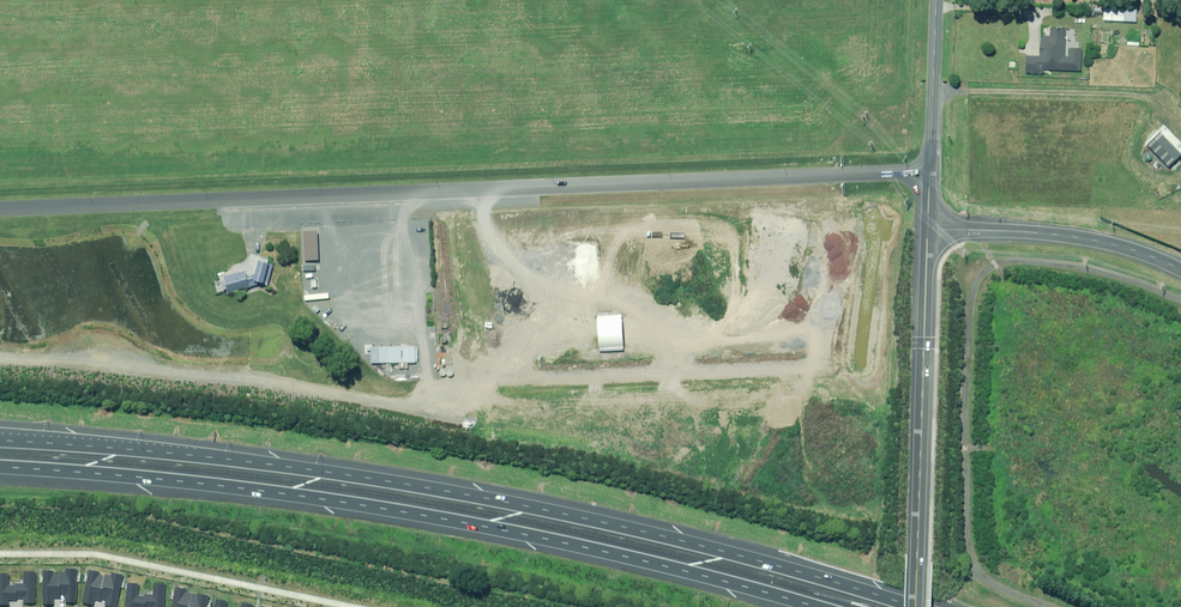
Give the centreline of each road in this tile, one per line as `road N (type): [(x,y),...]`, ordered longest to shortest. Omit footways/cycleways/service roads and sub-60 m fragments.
road 1 (motorway): [(0,439),(228,459),(503,499),(728,552),(913,606)]
road 2 (motorway): [(834,606),(496,528),(328,499),(0,467)]
road 3 (track): [(1180,301),(1119,276),(1019,261),(1003,260),(973,294),(970,559),(987,581),(1046,606)]
road 4 (tertiary): [(916,606),(928,228)]
road 5 (unclassified): [(1180,270),(1094,240),(928,228)]
road 6 (tertiary): [(928,228),(936,0)]

